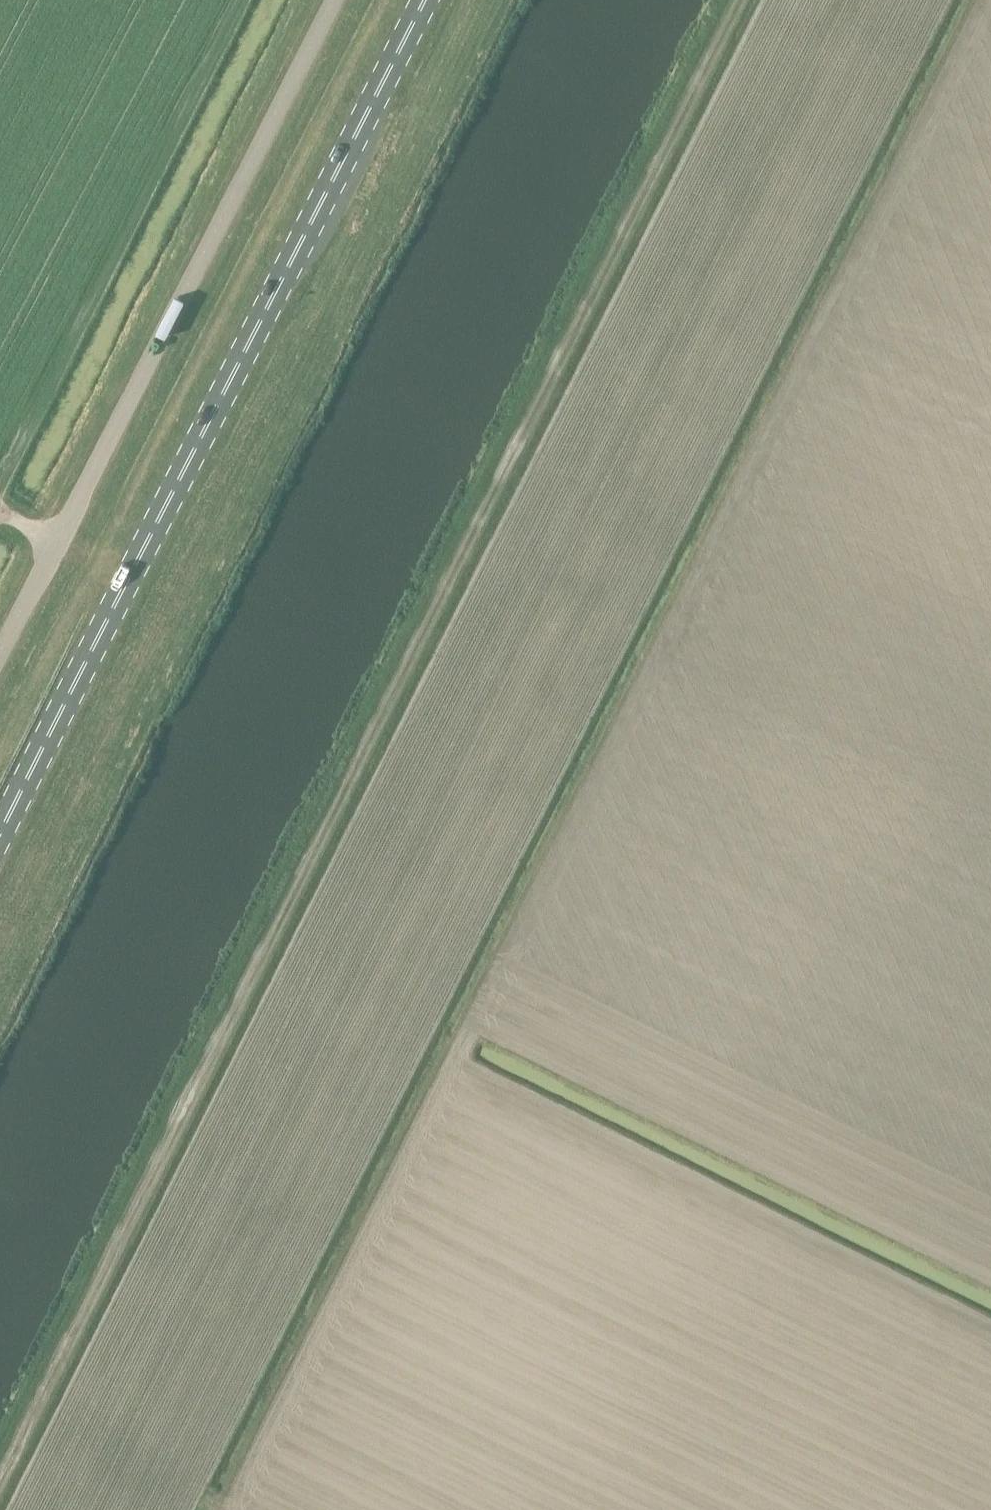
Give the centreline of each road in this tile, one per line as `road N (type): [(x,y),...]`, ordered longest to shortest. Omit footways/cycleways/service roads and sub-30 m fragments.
road 1 (track): [(730,0),(0,1474)]
road 2 (primary): [(0,833),(423,0)]
road 3 (unclassified): [(333,0),(0,649)]
road 4 (track): [(239,0),(0,471)]

